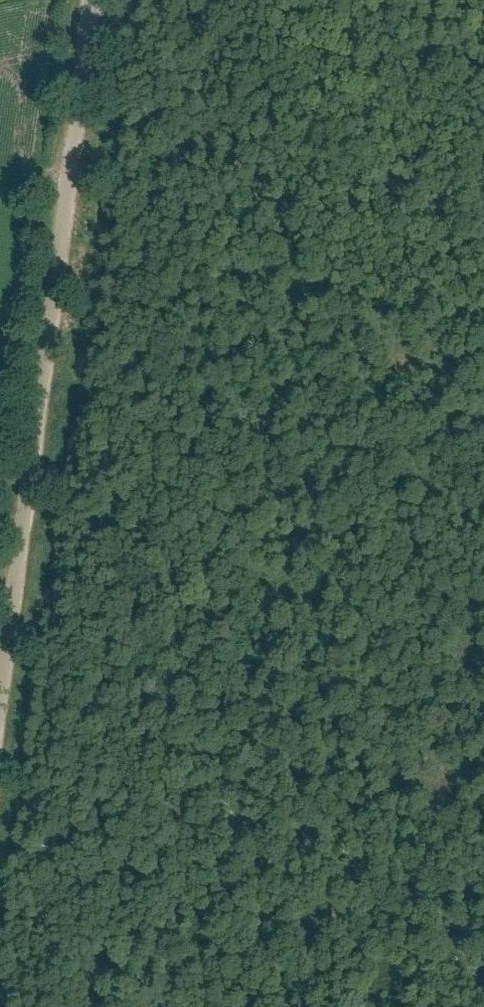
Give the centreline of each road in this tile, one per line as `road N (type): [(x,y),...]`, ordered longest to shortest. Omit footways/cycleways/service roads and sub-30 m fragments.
road 1 (unclassified): [(92,0),(0,669)]

